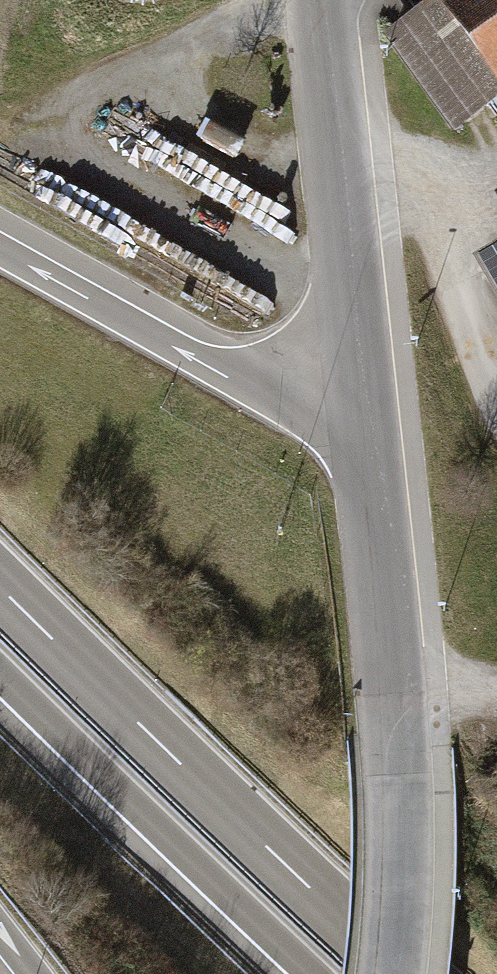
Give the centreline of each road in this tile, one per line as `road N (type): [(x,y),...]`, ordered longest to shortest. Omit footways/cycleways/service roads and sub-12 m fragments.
road 1 (unclassified): [(363,408),(398,772),(391,973)]
road 2 (trunk): [(403,973),(0,587)]
road 3 (trunk): [(0,674),(310,973)]
road 4 (unclassified): [(318,0),(363,408)]
road 5 (trunk): [(363,408),(184,348),(0,246)]

